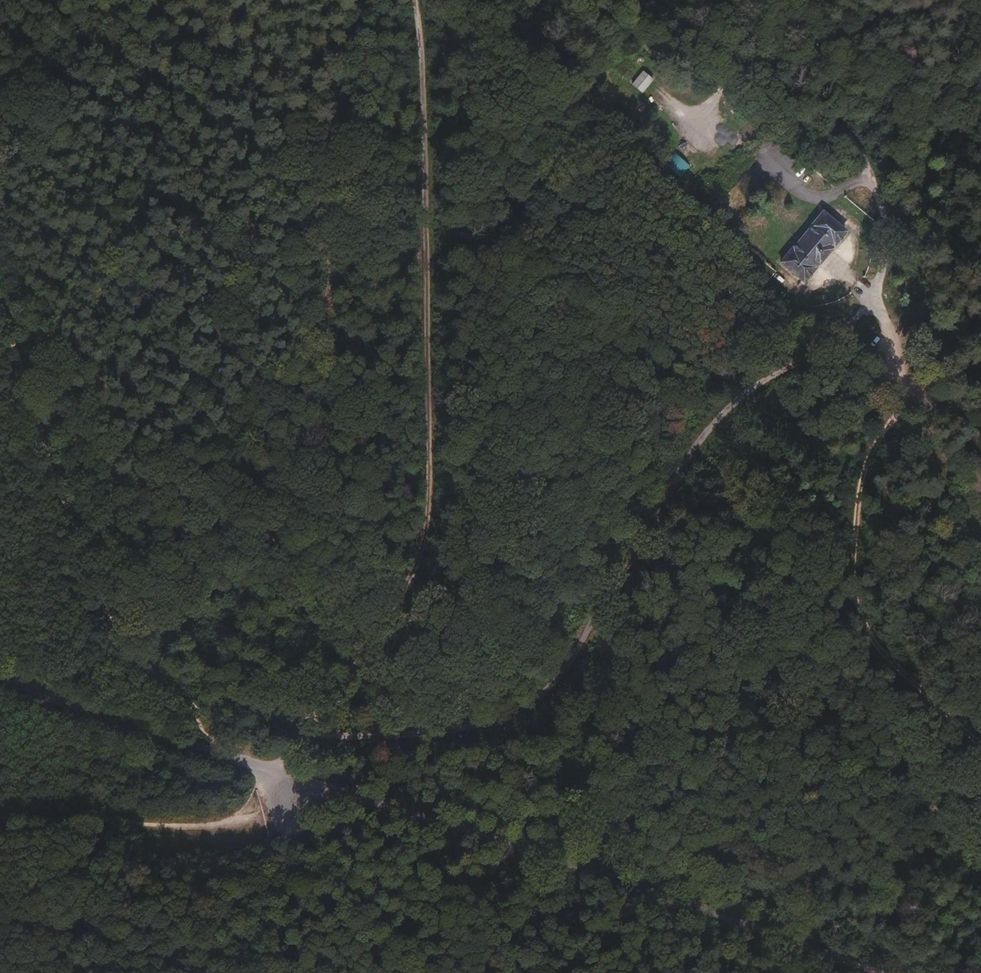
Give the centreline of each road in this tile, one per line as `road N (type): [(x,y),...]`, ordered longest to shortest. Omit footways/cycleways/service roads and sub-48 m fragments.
road 1 (unclassified): [(257,749),(457,738),(551,684),(705,436),(765,379),(835,339),(869,301),(870,232),(846,210)]
road 2 (unclassified): [(257,749),(287,740),(327,697),(400,593),(425,542),(414,0)]
road 3 (track): [(980,741),(858,618),(851,514),(859,458),(873,432),(928,390),(869,301)]
road 4 (track): [(199,751),(126,668),(100,618),(49,459)]
road 5 (unclassified): [(0,670),(210,755)]
road 6 (track): [(49,459),(0,286)]

